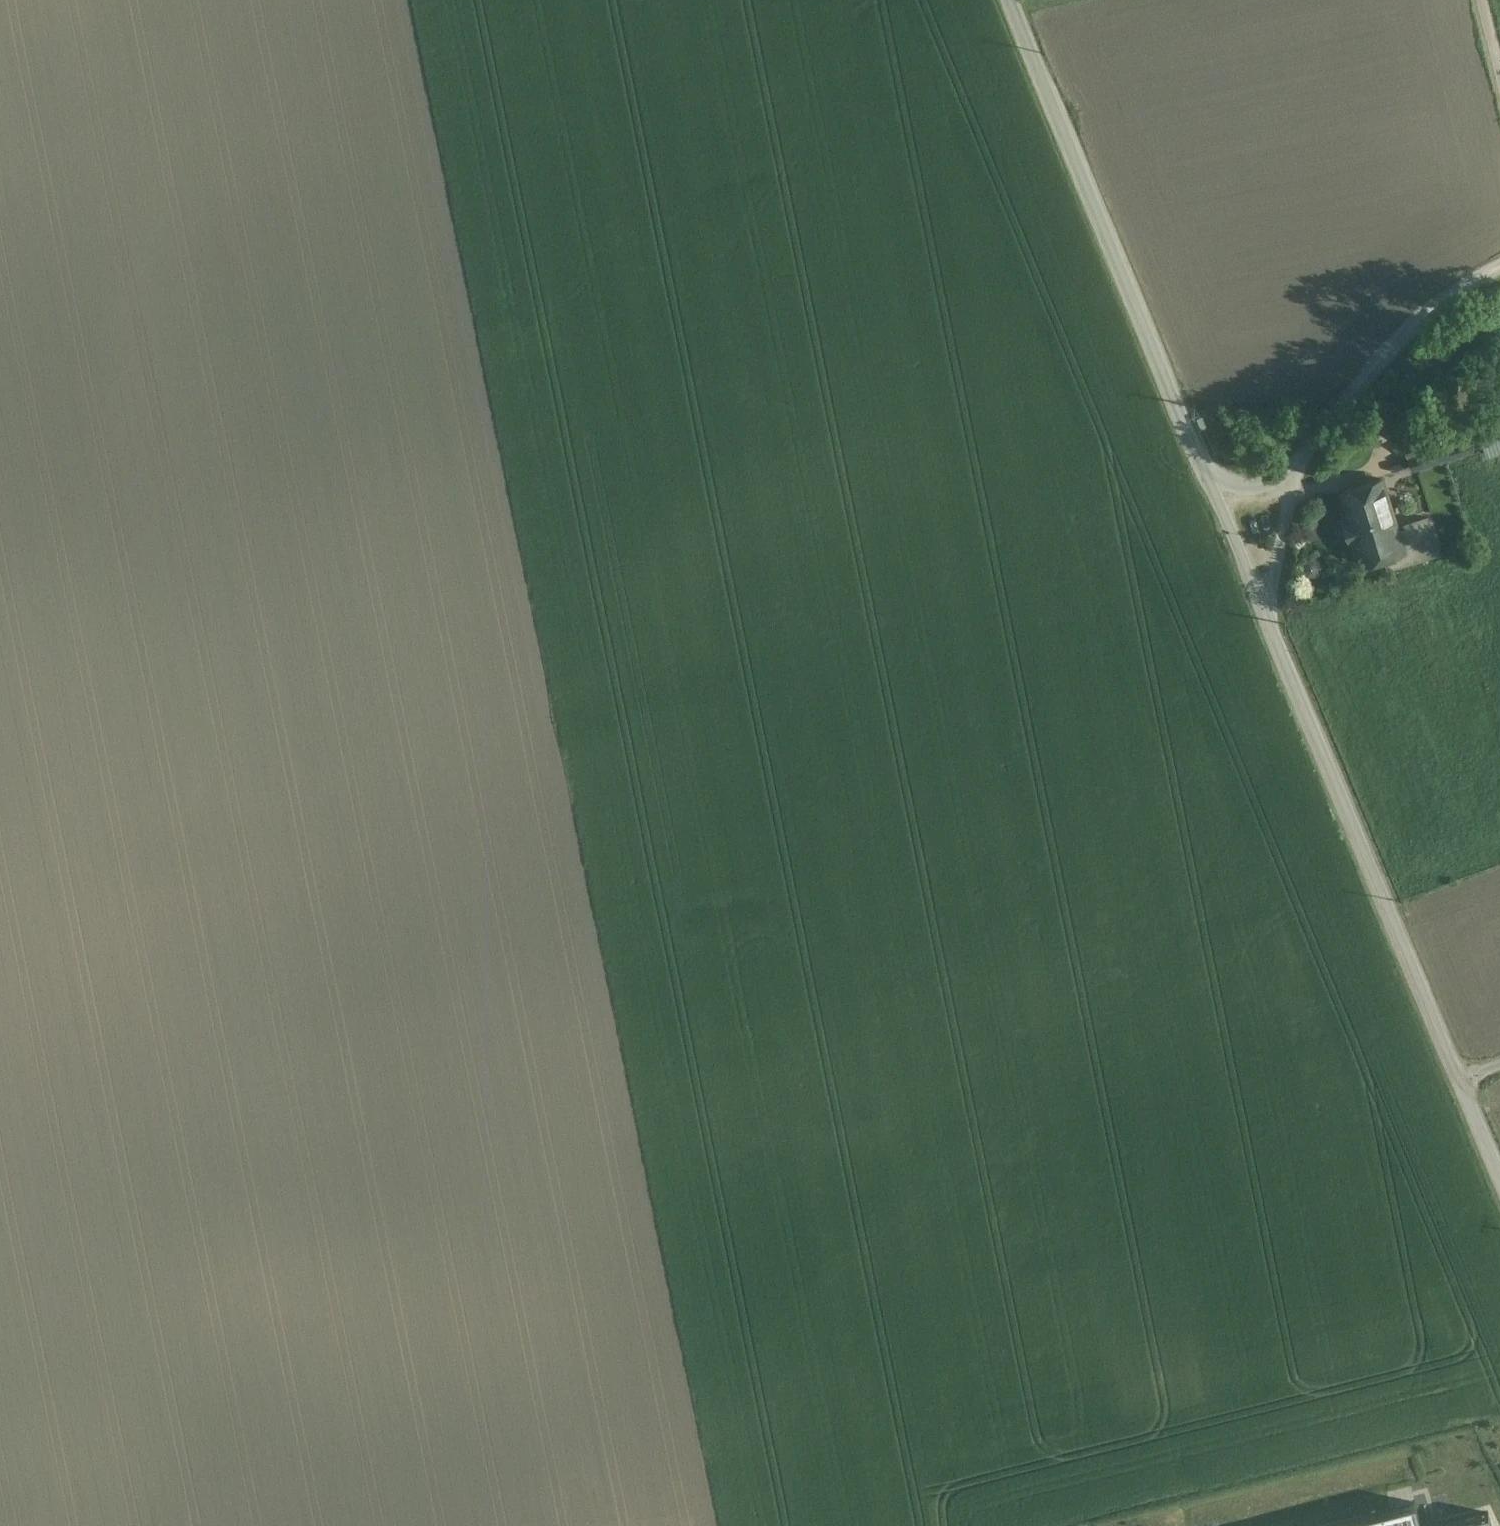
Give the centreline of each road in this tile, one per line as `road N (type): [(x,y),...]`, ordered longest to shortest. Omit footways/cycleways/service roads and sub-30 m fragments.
road 1 (unclassified): [(1212,483),(1014,0)]
road 2 (unclassified): [(1461,1078),(1267,610)]
road 3 (unclassified): [(1295,473),(1389,351),(1499,267)]
road 4 (unclassified): [(1267,610),(1295,473)]
road 5 (unclassified): [(1267,610),(1212,483)]

